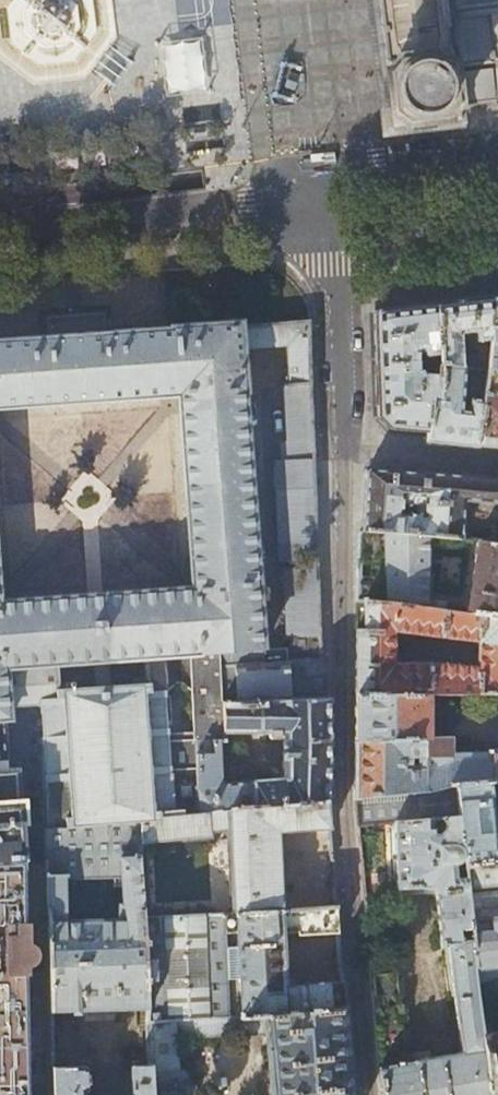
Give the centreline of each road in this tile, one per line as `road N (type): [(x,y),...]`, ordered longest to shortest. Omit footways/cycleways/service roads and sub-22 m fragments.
road 1 (residential): [(365,1094),(342,793),(343,451)]
road 2 (residential): [(0,226),(334,198)]
road 3 (residential): [(343,451),(334,198)]
road 4 (residential): [(334,198),(351,177),(378,165),(497,153)]
road 5 (residential): [(497,462),(343,451)]

